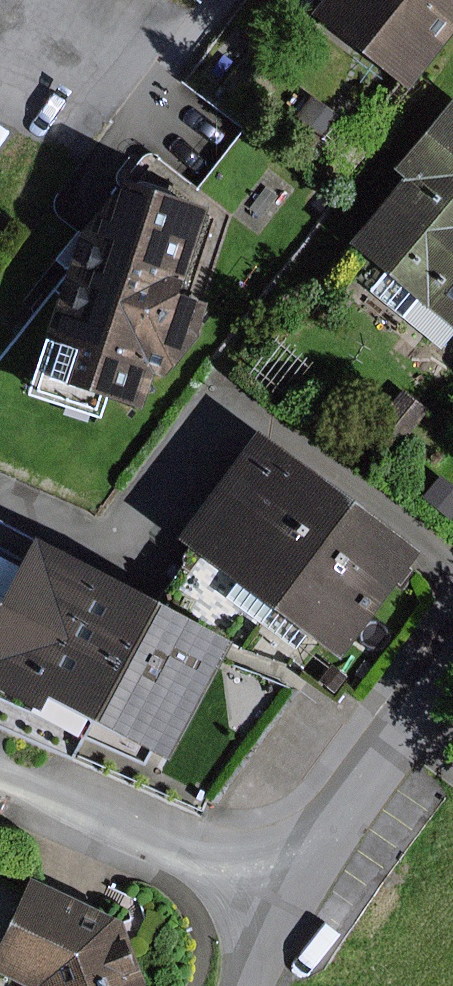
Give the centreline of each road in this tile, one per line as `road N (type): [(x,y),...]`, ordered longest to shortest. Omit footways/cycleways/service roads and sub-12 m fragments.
road 1 (residential): [(291,881),(0,773)]
road 2 (residential): [(291,881),(452,663)]

